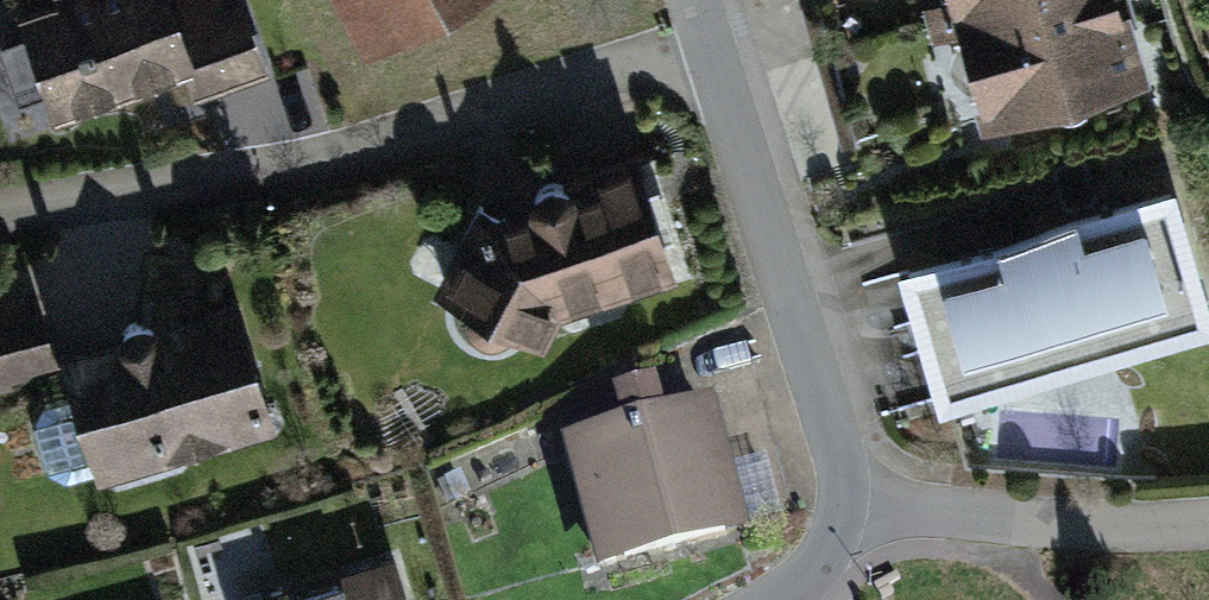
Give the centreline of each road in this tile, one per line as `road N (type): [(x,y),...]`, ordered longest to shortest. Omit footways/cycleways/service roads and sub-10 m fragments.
road 1 (residential): [(723,54),(309,164),(0,211)]
road 2 (residential): [(723,54),(849,500)]
road 3 (residential): [(849,500),(1072,531),(1208,522)]
road 4 (residential): [(849,500),(831,550),(782,599)]

